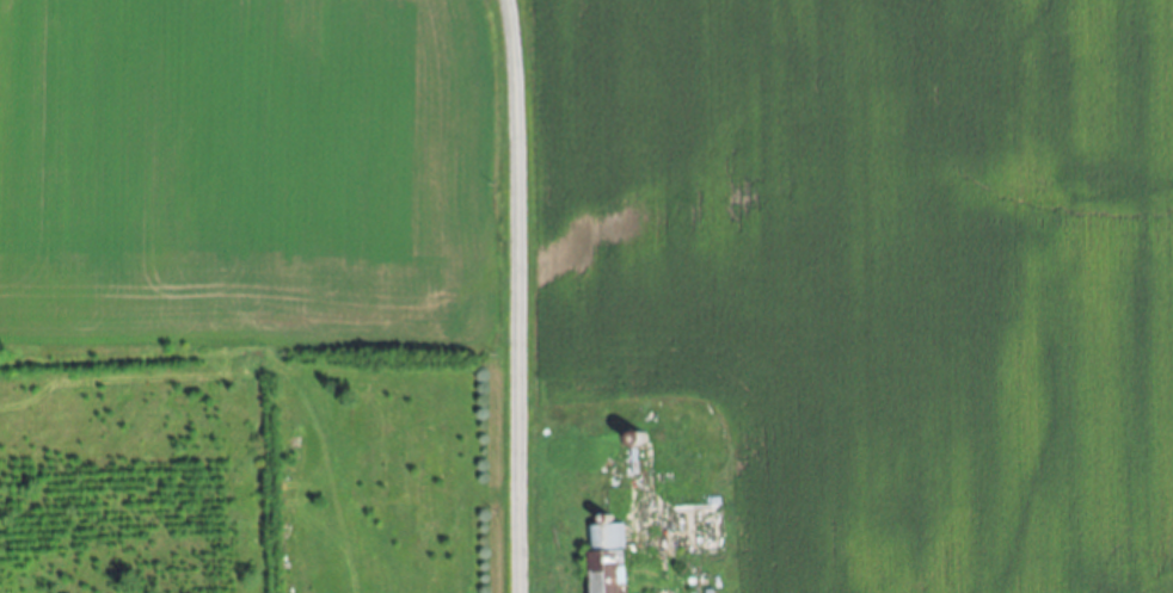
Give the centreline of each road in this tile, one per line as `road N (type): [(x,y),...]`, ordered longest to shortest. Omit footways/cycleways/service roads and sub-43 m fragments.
road 1 (residential): [(515,592),(514,85),(504,0)]

